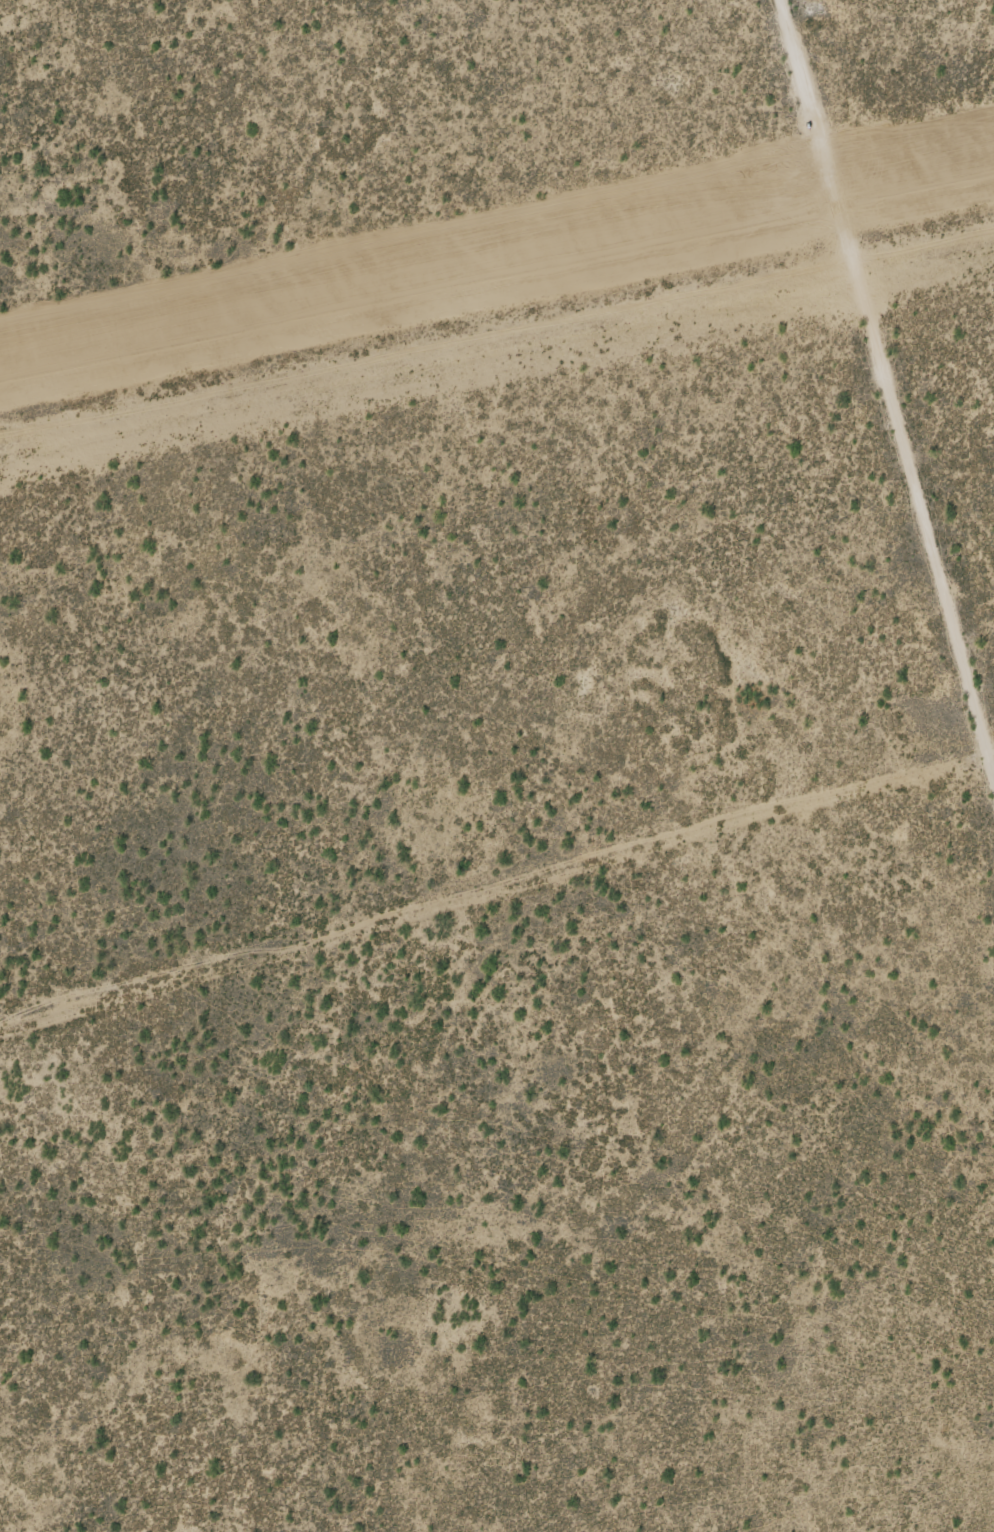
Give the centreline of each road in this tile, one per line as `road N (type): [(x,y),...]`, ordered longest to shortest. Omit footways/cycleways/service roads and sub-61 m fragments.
road 1 (track): [(993,725),(798,0)]

